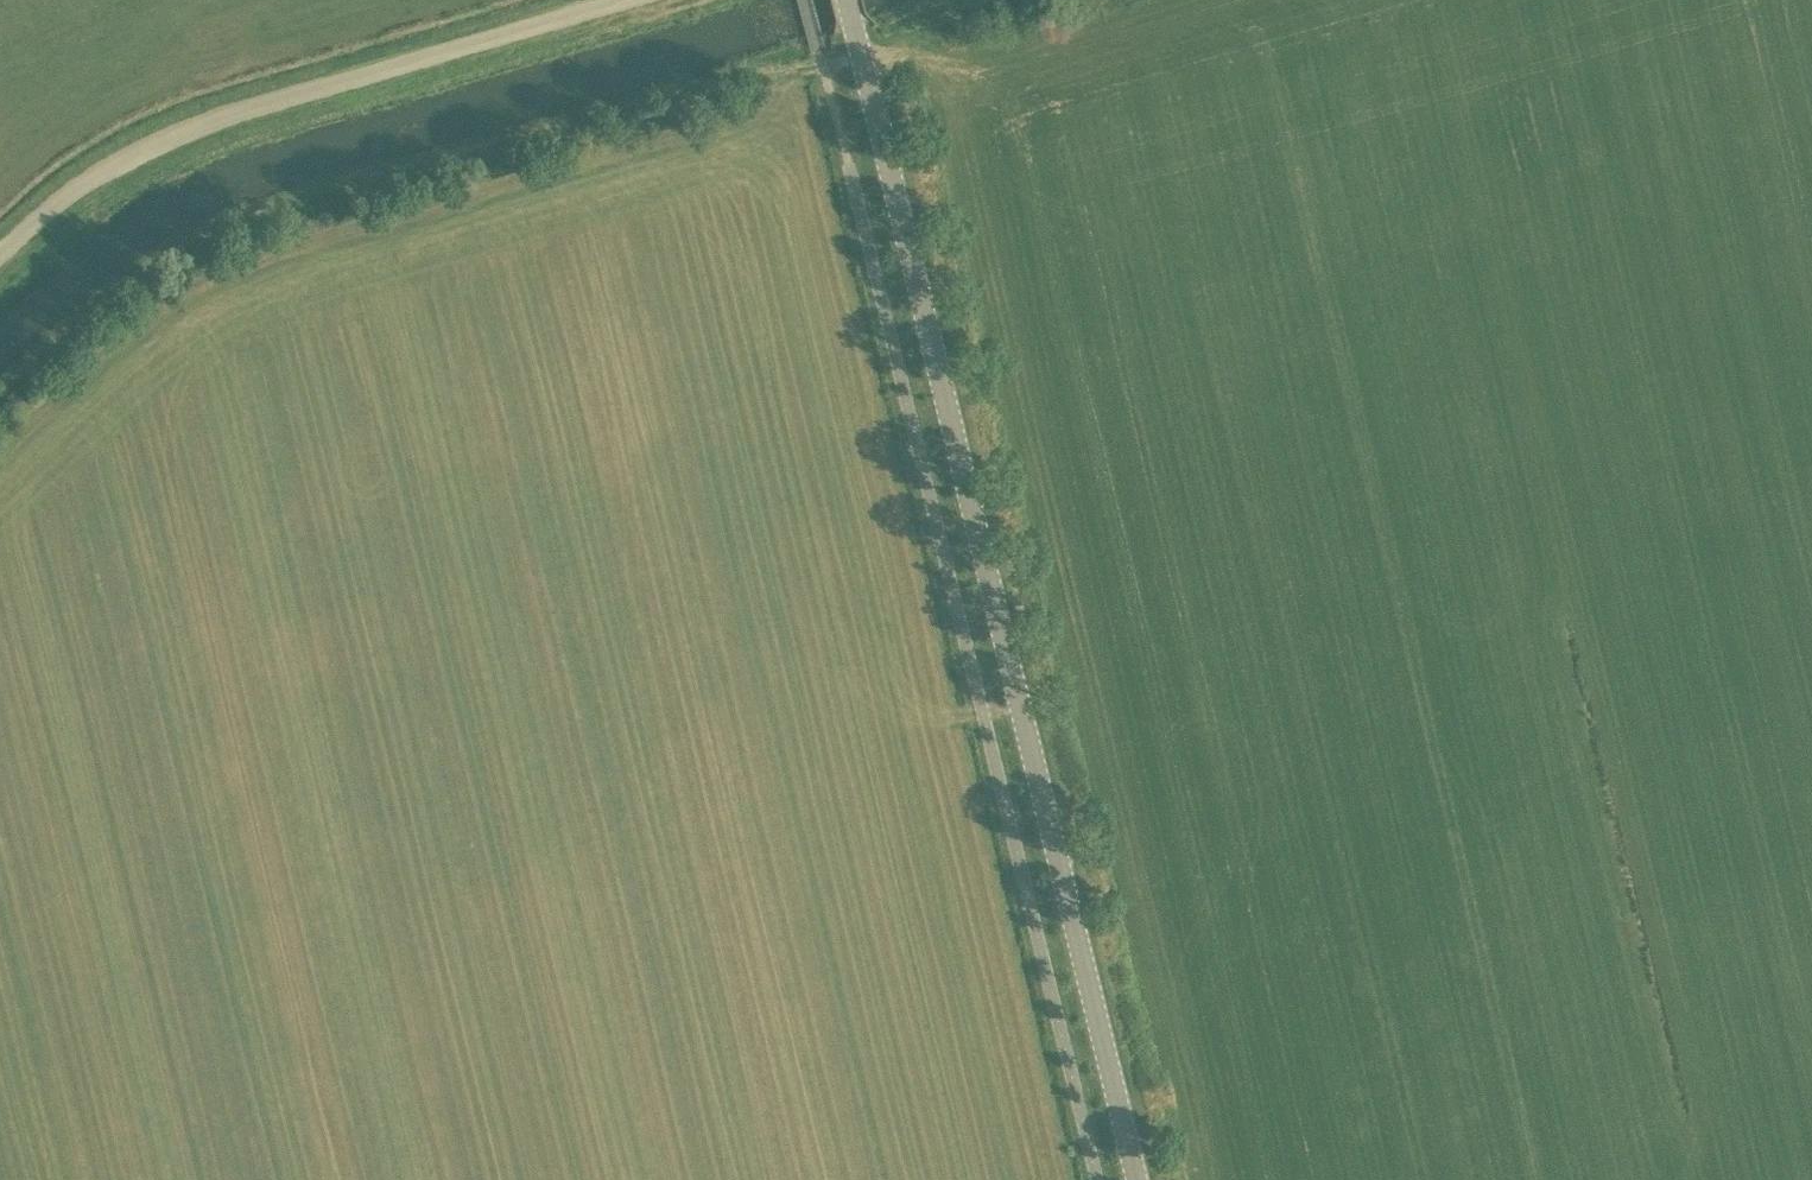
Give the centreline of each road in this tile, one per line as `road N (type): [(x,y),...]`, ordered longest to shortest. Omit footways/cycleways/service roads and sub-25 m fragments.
road 1 (tertiary): [(1138,1179),(845,0)]

